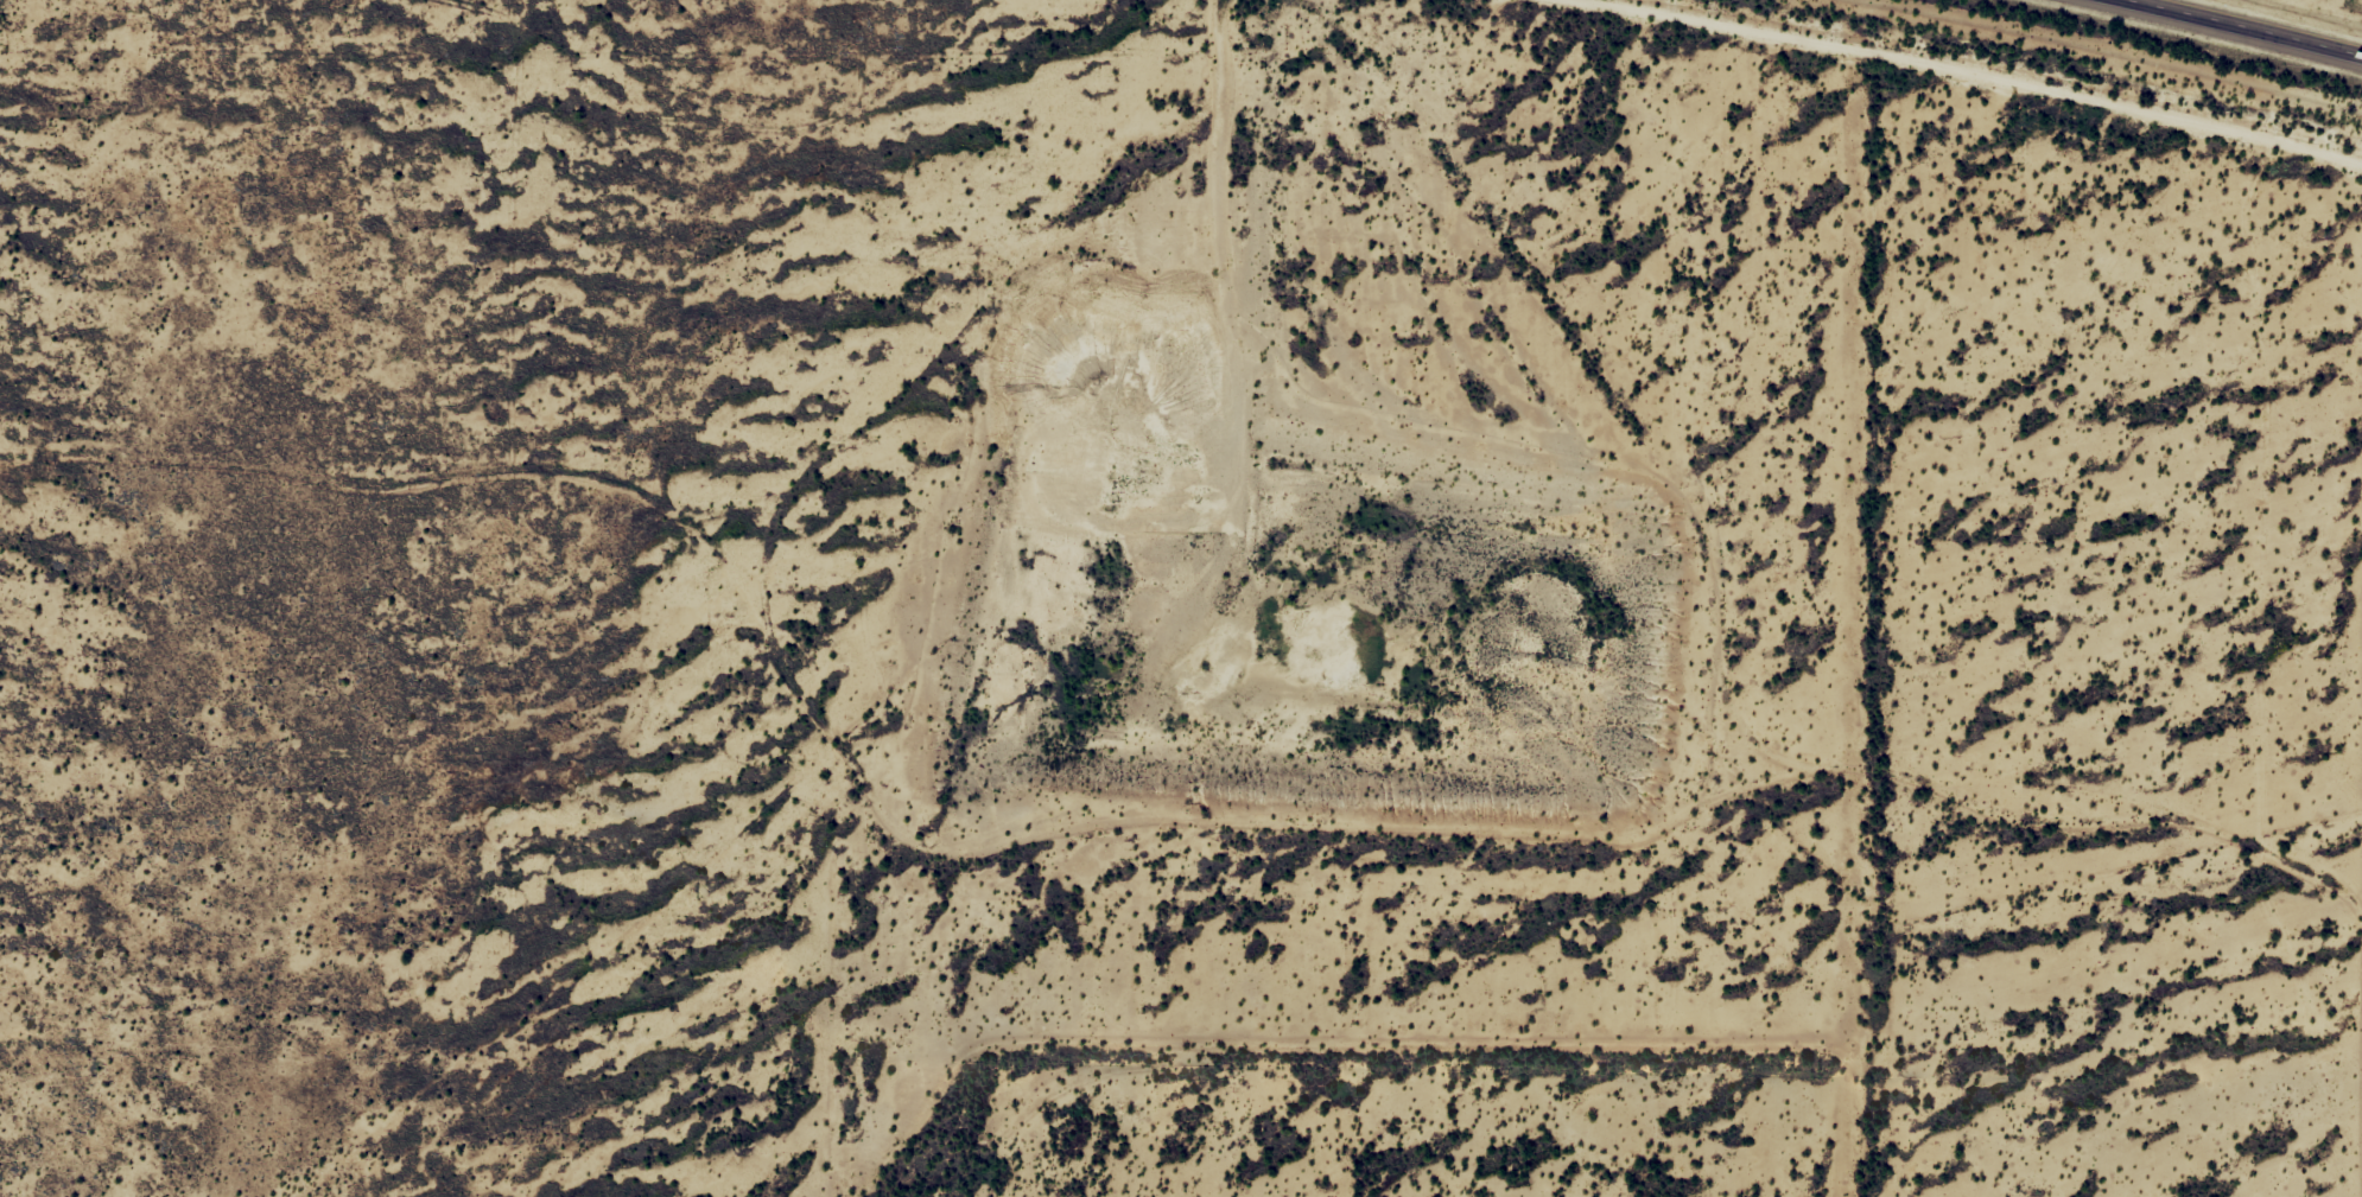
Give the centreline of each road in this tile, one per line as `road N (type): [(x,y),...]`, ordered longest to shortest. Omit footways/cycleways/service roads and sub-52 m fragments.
road 1 (motorway): [(2124,0),(2361,61)]

